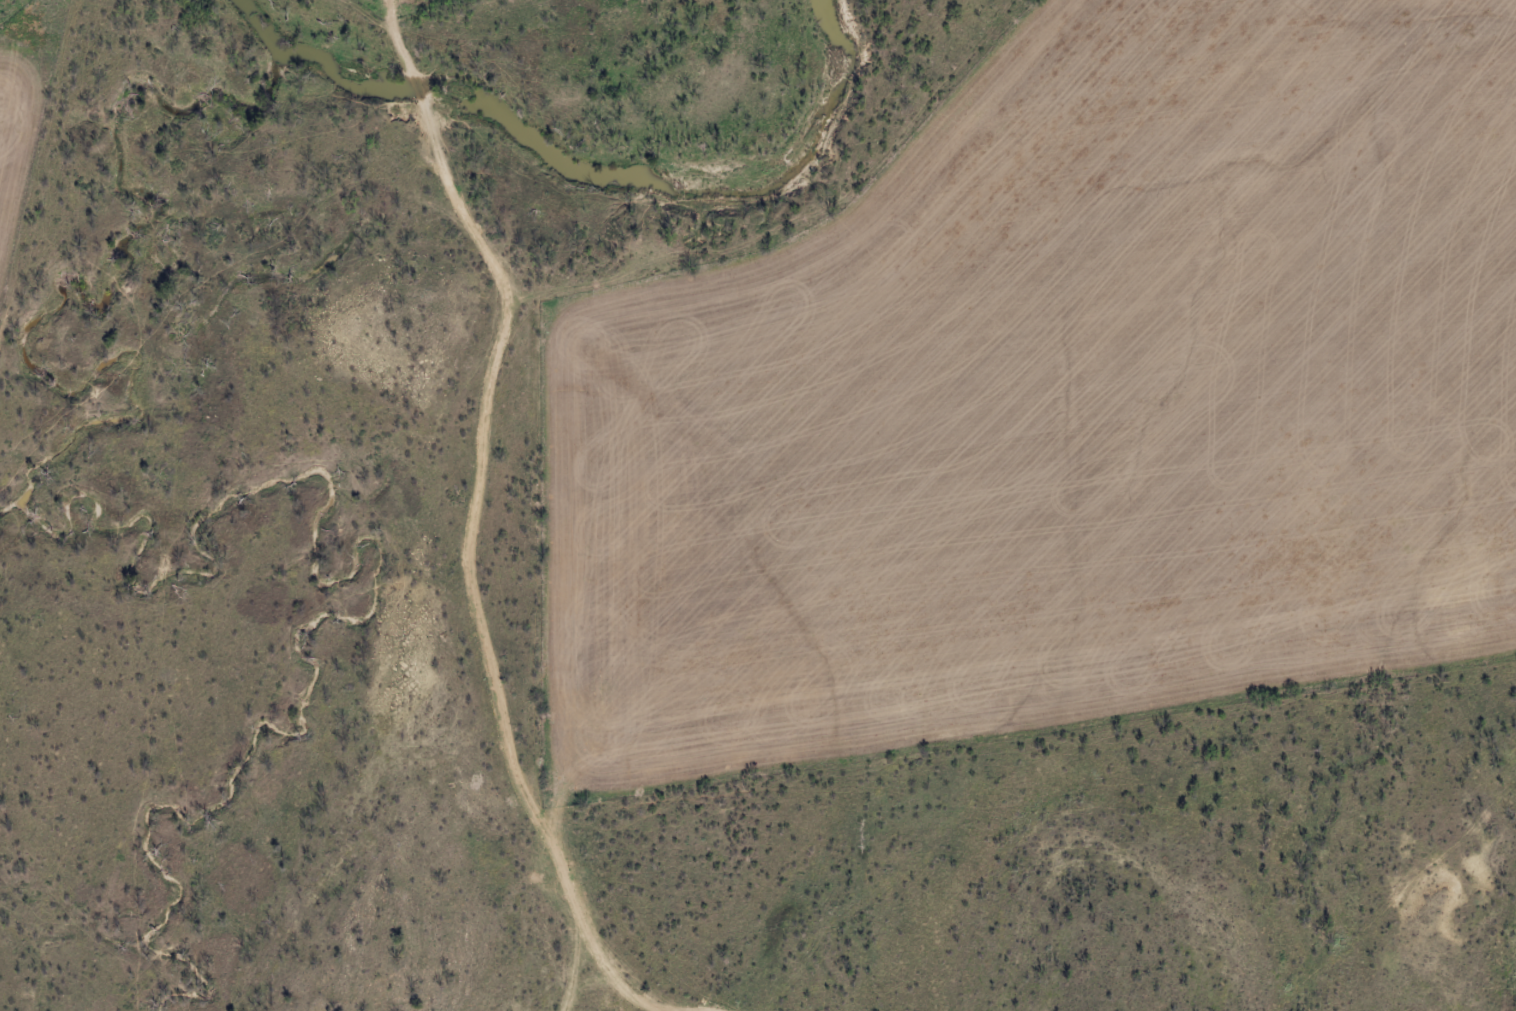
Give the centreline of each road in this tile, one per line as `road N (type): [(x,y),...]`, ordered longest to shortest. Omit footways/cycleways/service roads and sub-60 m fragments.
road 1 (residential): [(618,1010),(605,1005),(509,765),(438,490),(433,301),(361,25),(363,0)]

